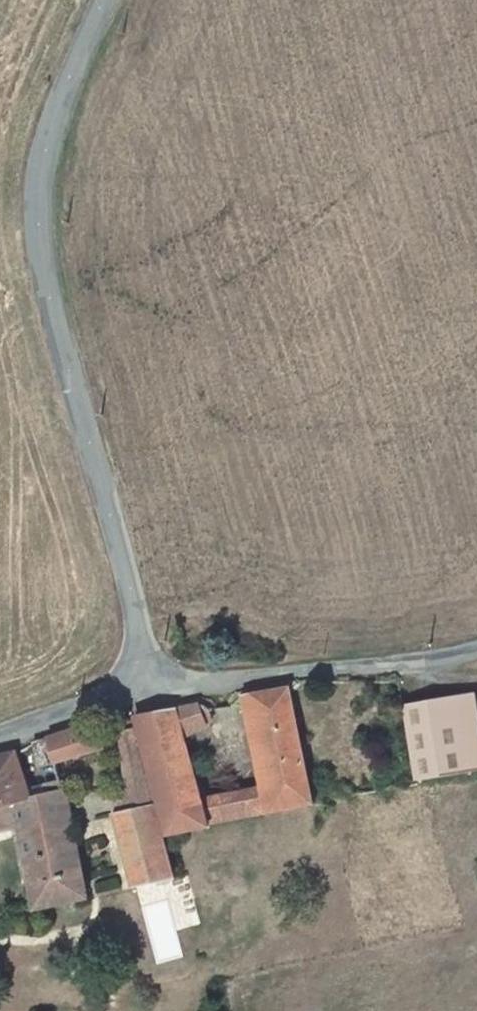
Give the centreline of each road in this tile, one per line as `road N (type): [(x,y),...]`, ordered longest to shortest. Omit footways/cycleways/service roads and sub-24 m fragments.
road 1 (tertiary): [(153,681),(33,236),(44,132),(106,0)]
road 2 (unclassified): [(153,681),(433,663),(476,650)]
road 3 (tertiary): [(0,738),(153,681)]

